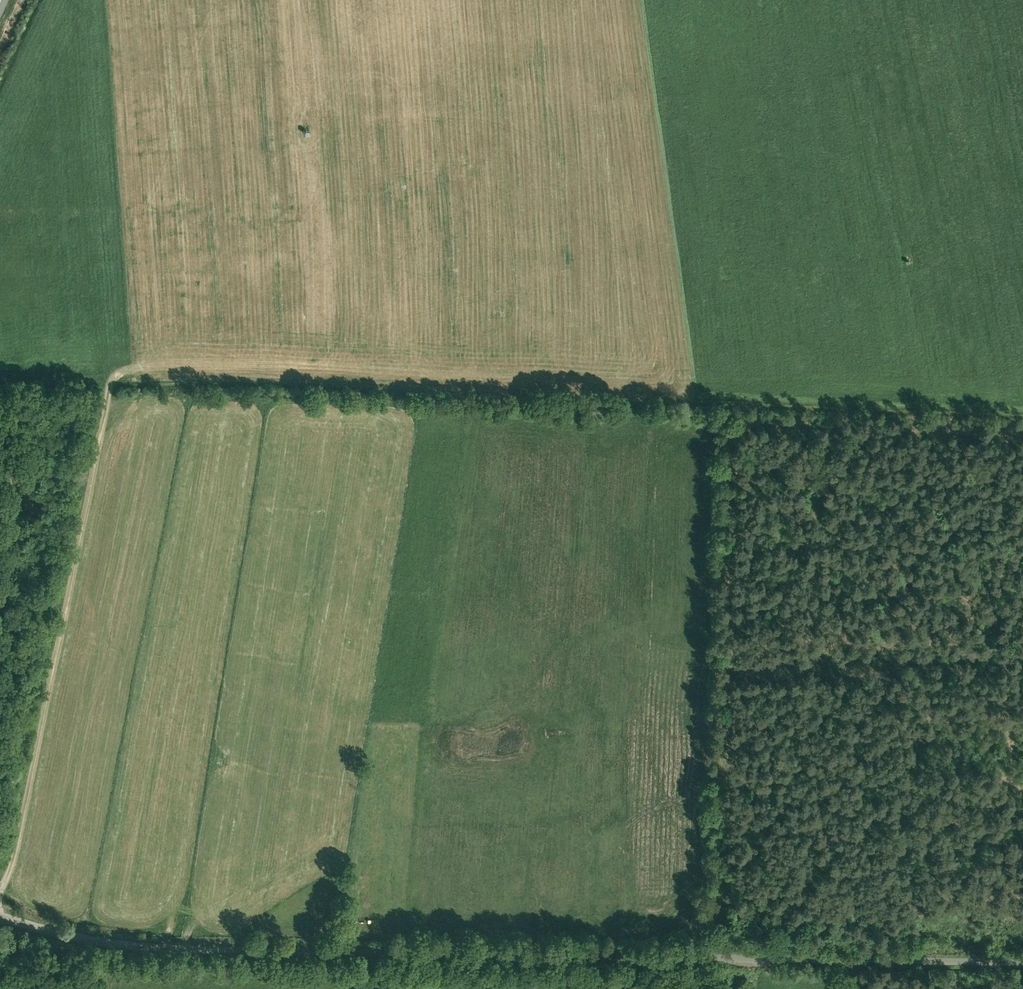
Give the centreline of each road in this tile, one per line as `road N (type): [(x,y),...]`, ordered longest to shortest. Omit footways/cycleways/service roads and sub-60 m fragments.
road 1 (unclassified): [(0,919),(92,942),(184,951),(1022,963)]
road 2 (track): [(107,389),(0,889)]

